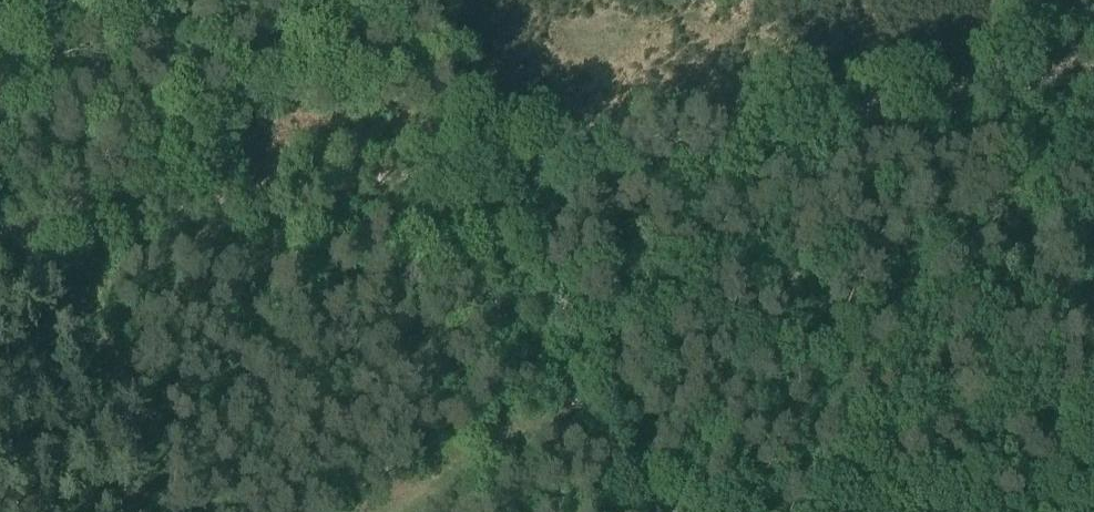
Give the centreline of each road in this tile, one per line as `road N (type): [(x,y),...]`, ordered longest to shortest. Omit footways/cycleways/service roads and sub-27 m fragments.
road 1 (track): [(401,179),(1093,86)]
road 2 (track): [(401,179),(652,511)]
road 3 (track): [(0,228),(401,179)]
road 4 (track): [(403,511),(568,398)]

